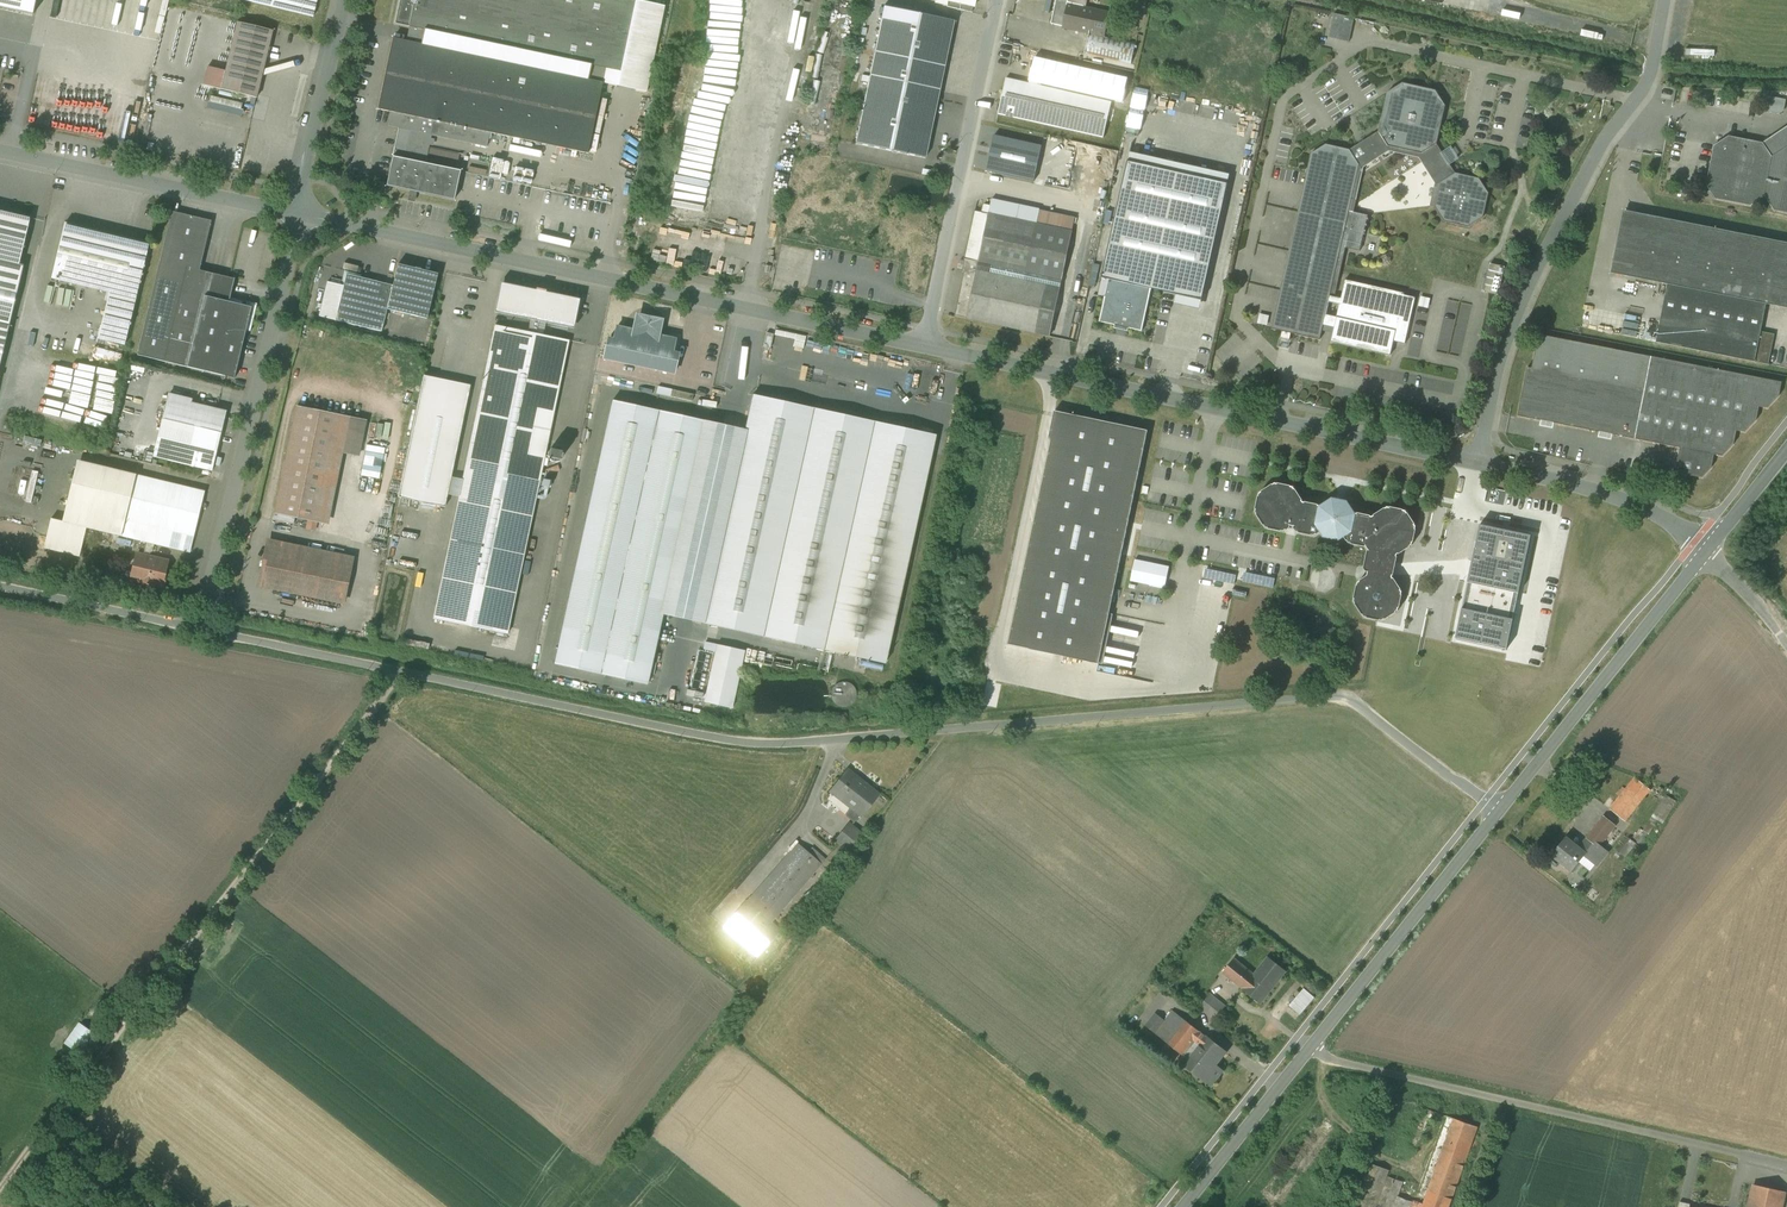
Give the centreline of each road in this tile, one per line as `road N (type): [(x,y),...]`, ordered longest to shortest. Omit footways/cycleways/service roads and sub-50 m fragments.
road 1 (unclassified): [(1502,808),(1346,696),(755,743),(202,629)]
road 2 (track): [(394,670),(365,722),(0,1192)]
road 3 (residential): [(924,350),(298,214)]
road 4 (residential): [(1477,462),(924,350)]
road 5 (residential): [(1665,0),(1650,79),(1592,161),(1525,300),(1477,462)]
road 6 (unclassified): [(1310,1050),(1379,1072),(1786,1162)]
road 7 (residential): [(202,629),(298,214)]
road 8 (residential): [(924,350),(994,0)]
road 9 (tertiary): [(1502,808),(1706,550)]
road 10 (tertiary): [(1310,1050),(1502,808)]
road 11 (residential): [(298,214),(0,151)]
road 12 (residential): [(1706,550),(1609,498),(1477,462)]
road 13 (residential): [(298,214),(345,0)]
road 14 (unclassified): [(202,629),(0,587)]
road 15 (tertiary): [(1185,1206),(1310,1050)]
road 16 (tertiary): [(1706,550),(1786,450)]
road 17 (unclassified): [(1706,550),(1786,645)]

